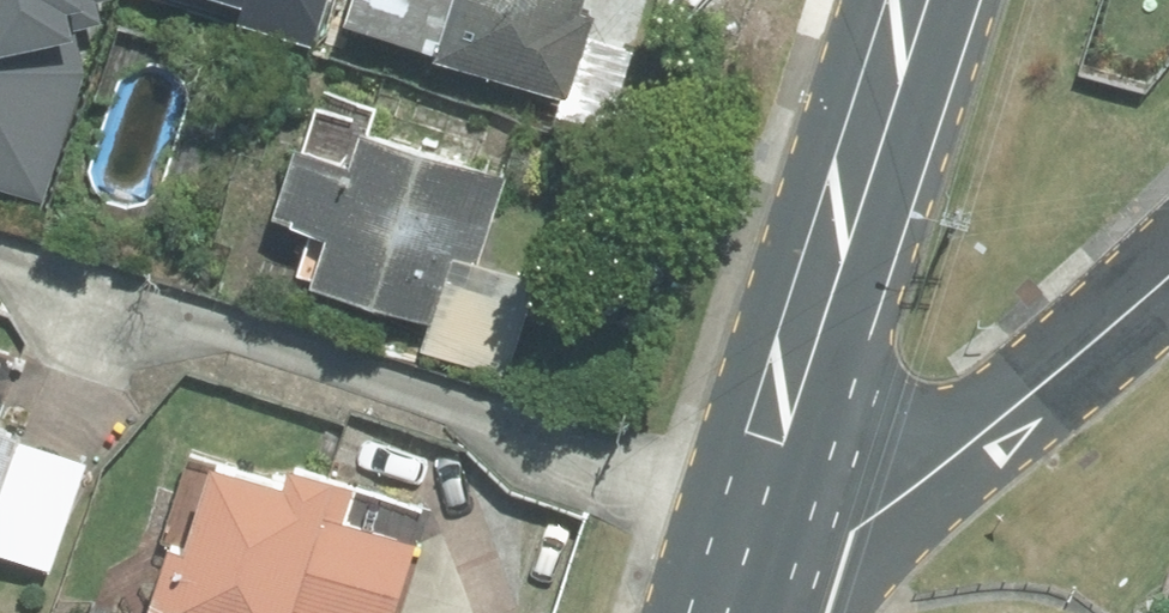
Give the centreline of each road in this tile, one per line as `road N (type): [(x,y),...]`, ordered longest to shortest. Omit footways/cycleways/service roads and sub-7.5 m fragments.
road 1 (secondary): [(725,558),(905,0)]
road 2 (residential): [(1168,274),(932,479),(849,529),(725,558)]

